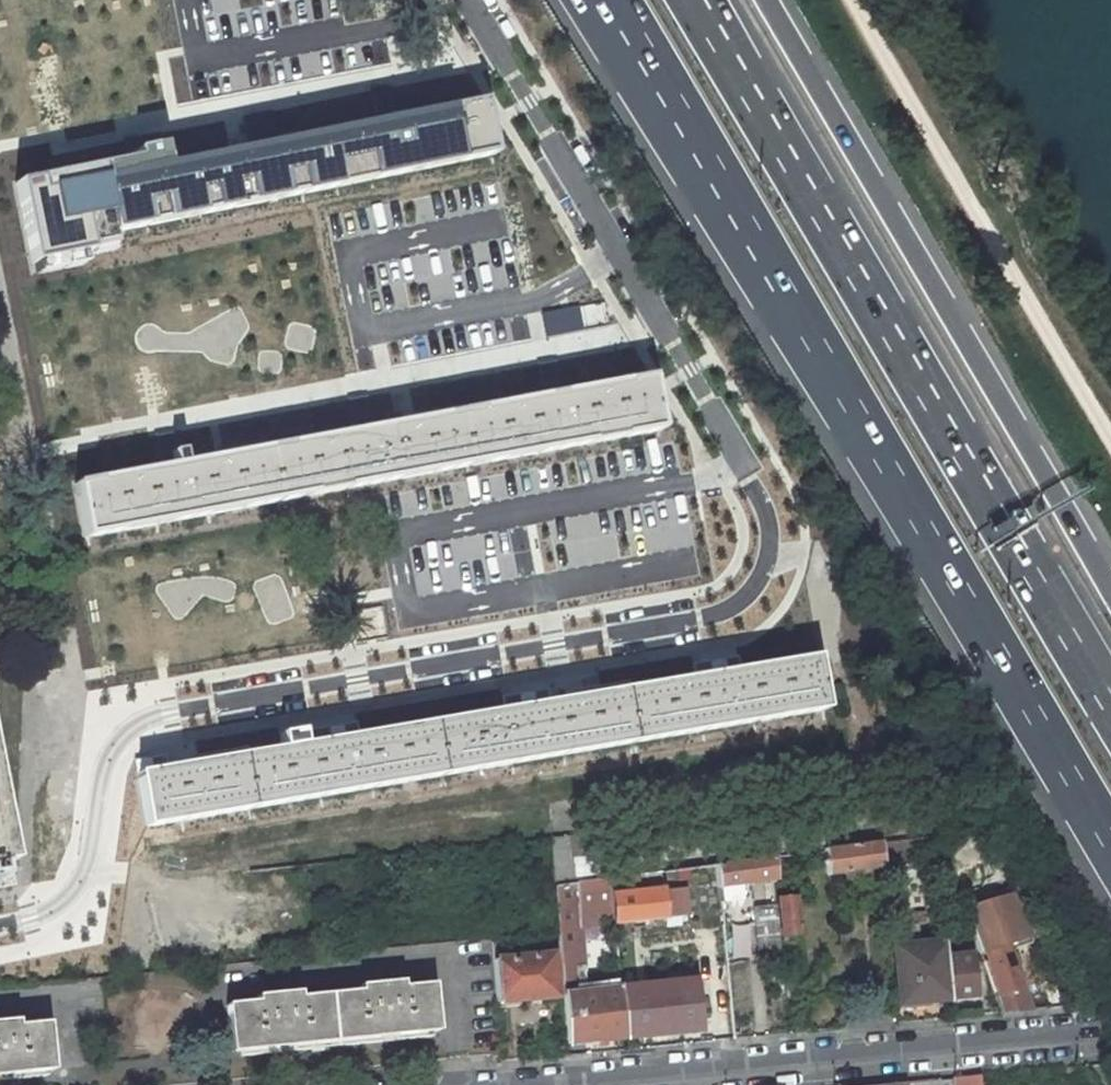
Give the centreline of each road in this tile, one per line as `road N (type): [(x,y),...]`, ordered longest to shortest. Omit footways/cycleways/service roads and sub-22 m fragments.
road 1 (trunk): [(619,0),(1110,850)]
road 2 (trunk): [(1110,709),(686,0)]
road 3 (trunk): [(1110,591),(767,0)]
road 4 (residential): [(615,1084),(1088,1040),(1110,1083)]

